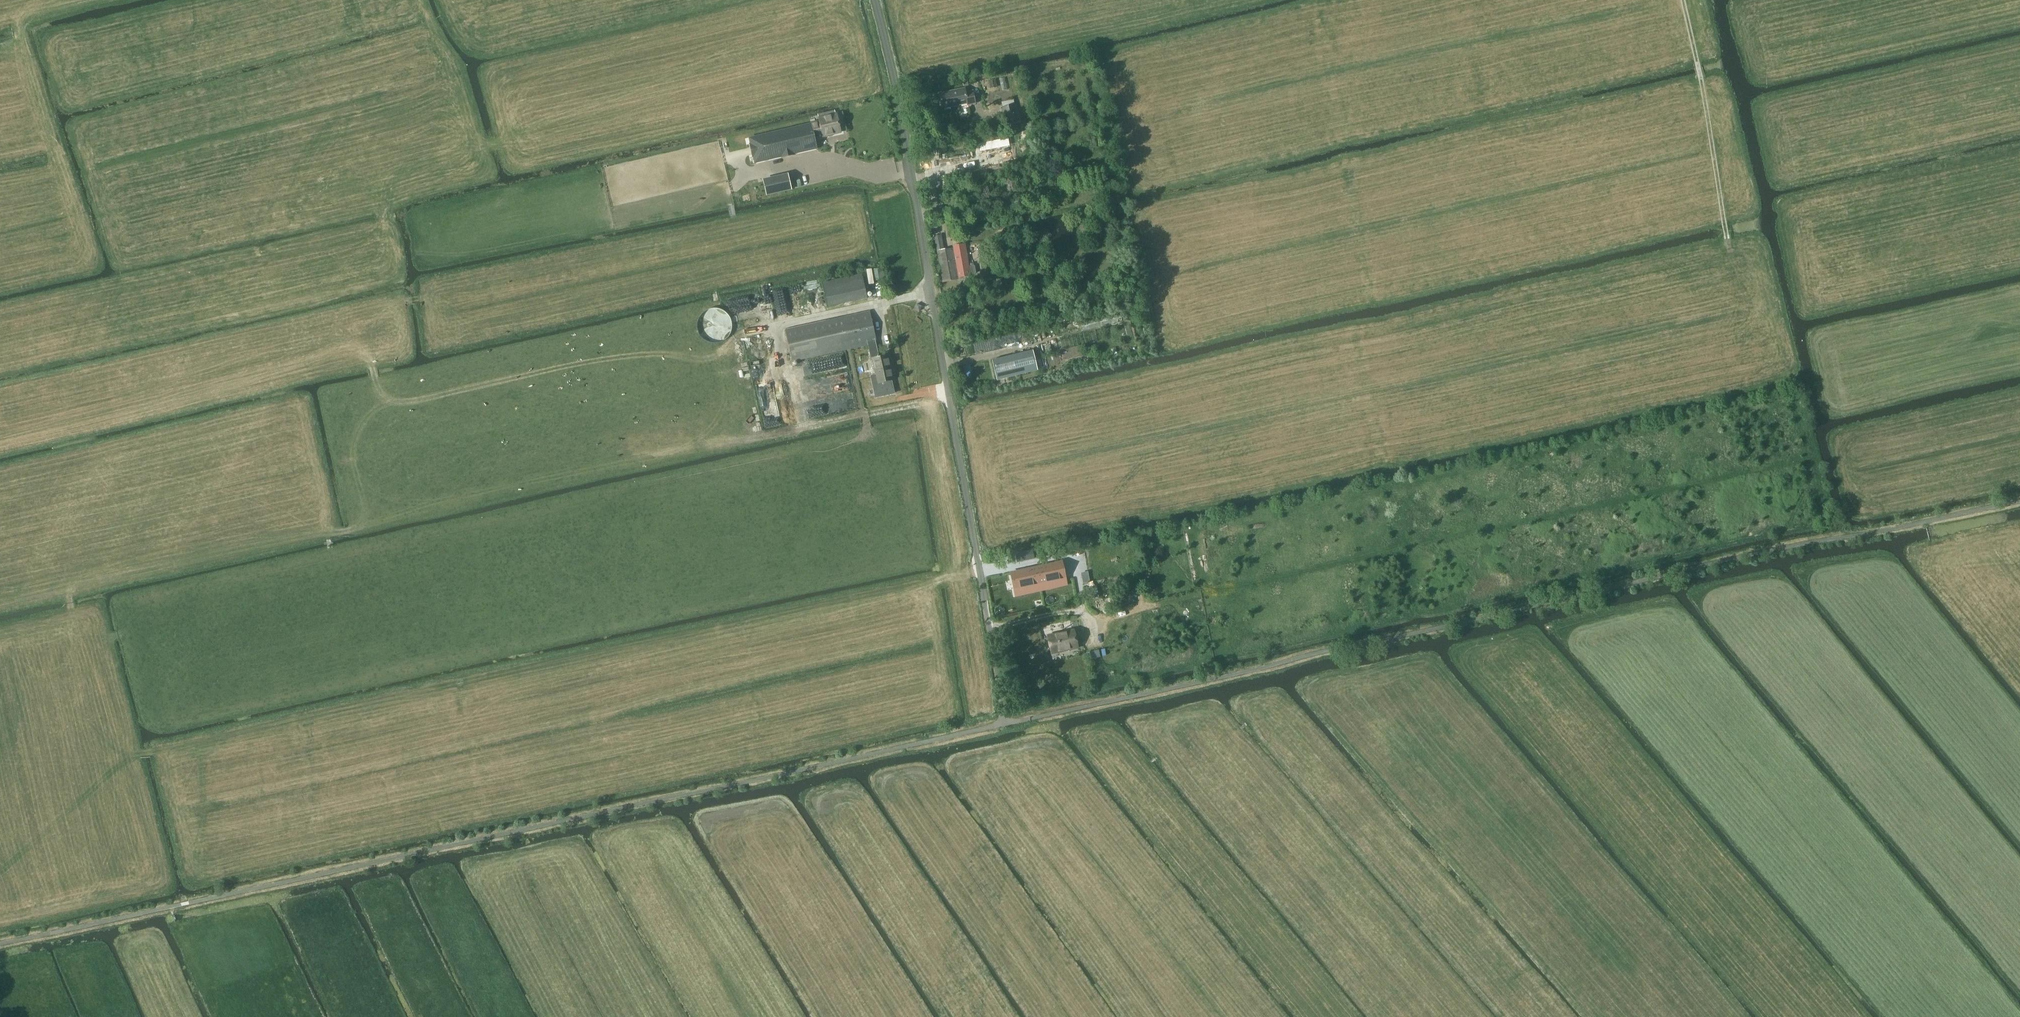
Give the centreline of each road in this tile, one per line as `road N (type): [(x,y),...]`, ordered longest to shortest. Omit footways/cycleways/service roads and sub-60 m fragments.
road 1 (unclassified): [(1005,724),(955,410),(873,0)]
road 2 (track): [(262,257),(375,231),(384,224),(380,184),(390,173),(774,39),(844,0)]
road 3 (track): [(776,326),(737,333),(760,438),(329,539)]
road 4 (track): [(328,535),(0,600)]
road 5 (track): [(1730,248),(1683,0)]
road 6 (track): [(760,438),(921,403),(948,390)]
road 7 (track): [(948,577),(921,403)]

